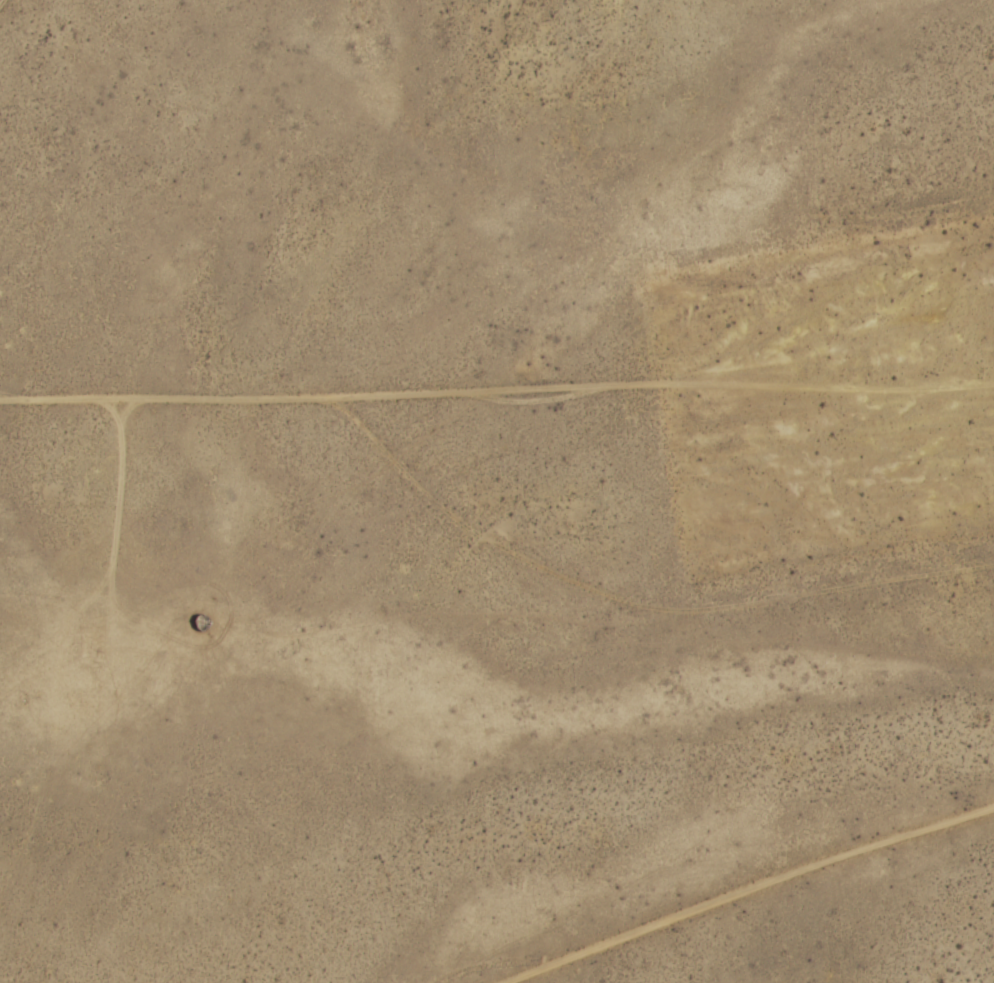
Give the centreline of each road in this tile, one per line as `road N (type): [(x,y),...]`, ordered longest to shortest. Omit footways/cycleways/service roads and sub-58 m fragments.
road 1 (track): [(993,547),(714,564),(0,568)]

